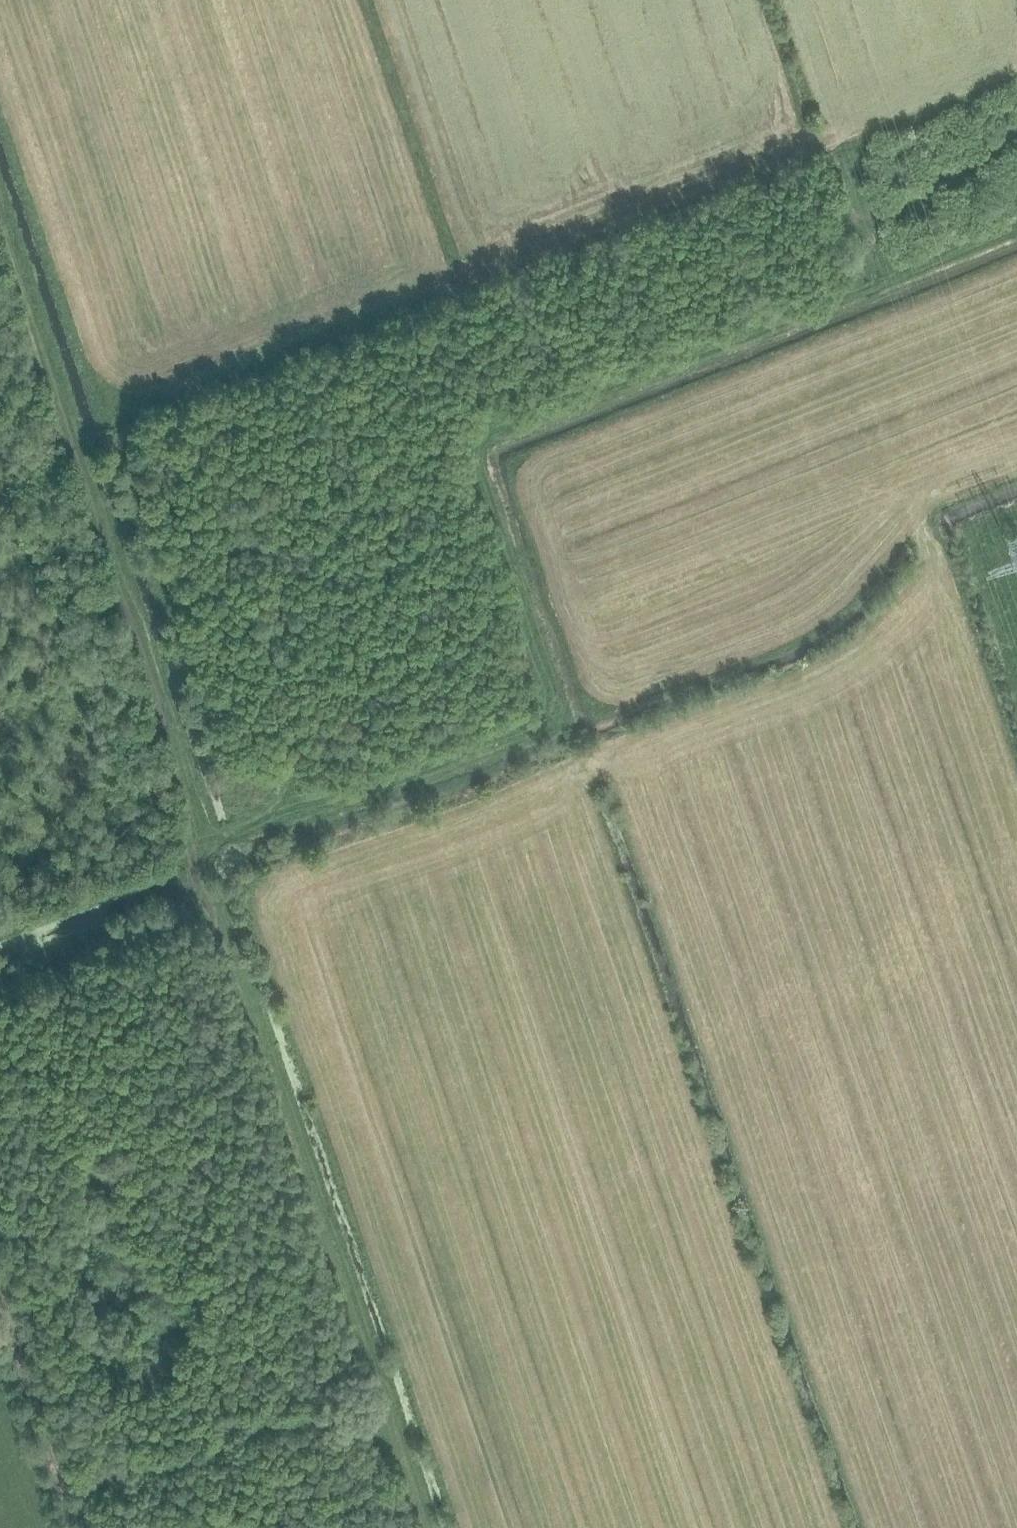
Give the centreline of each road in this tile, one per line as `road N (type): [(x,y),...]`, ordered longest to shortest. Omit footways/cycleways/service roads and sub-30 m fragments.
road 1 (track): [(78,1527),(0,1296)]

